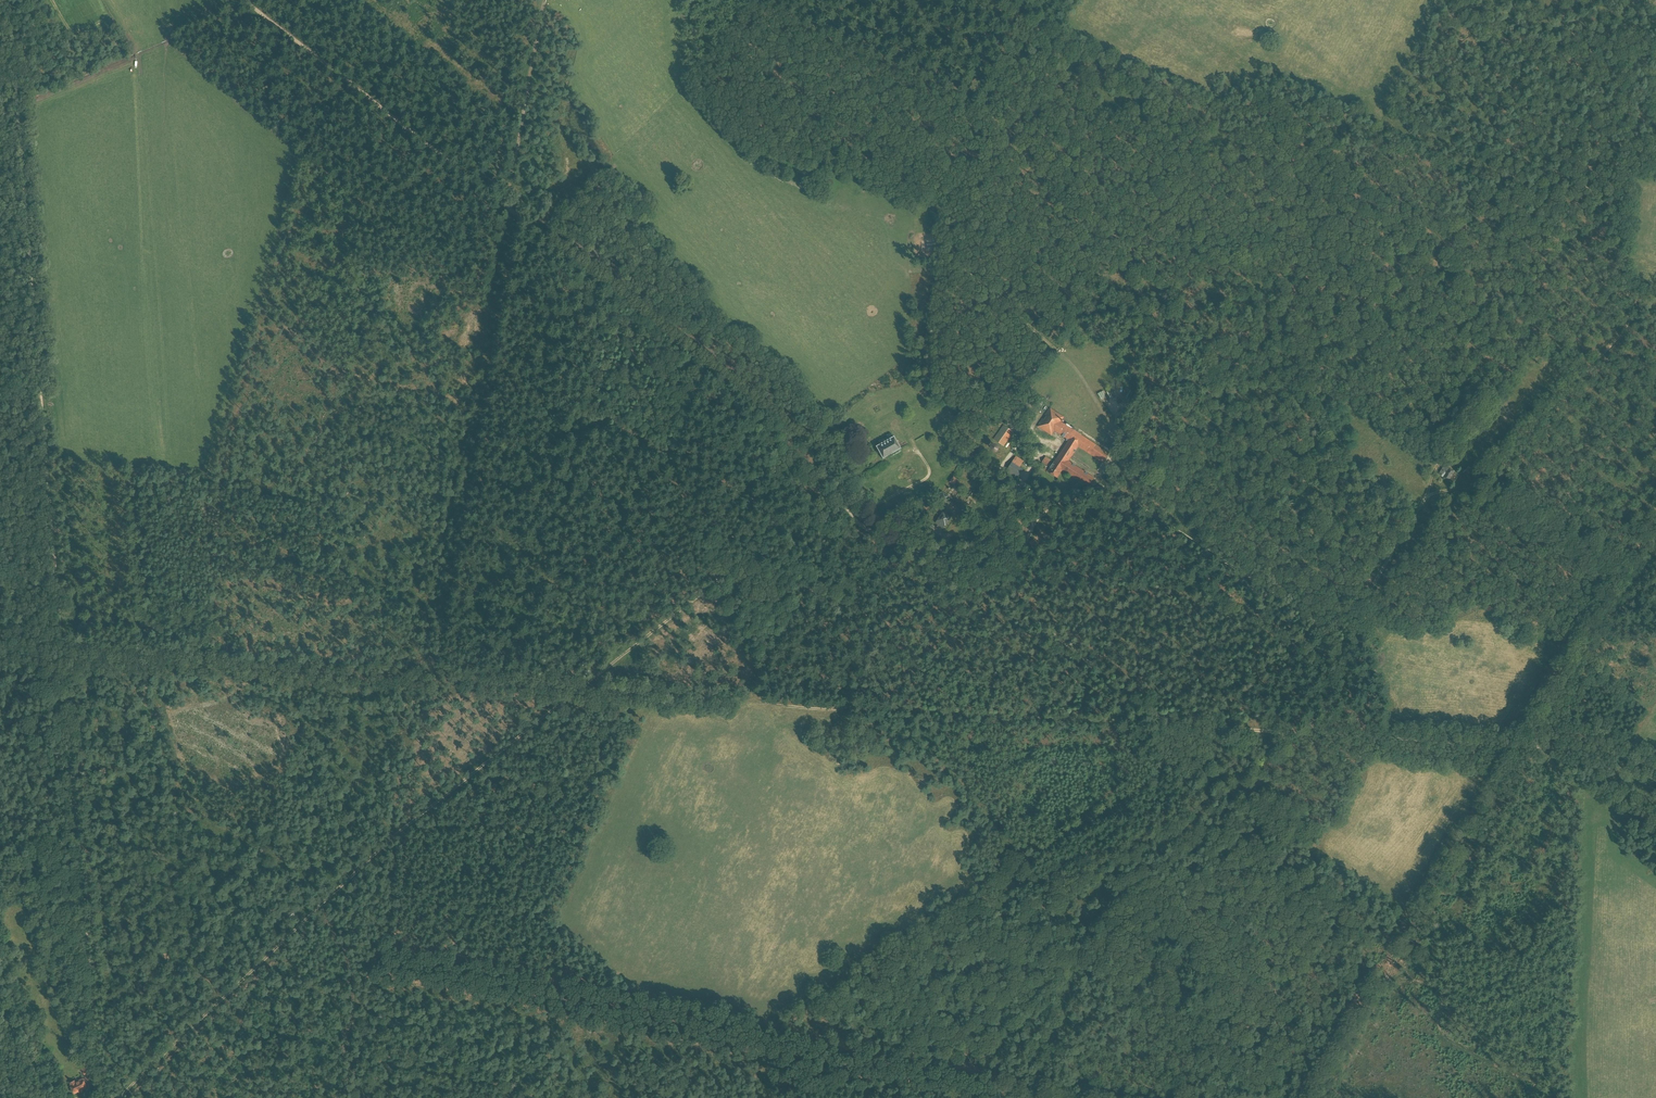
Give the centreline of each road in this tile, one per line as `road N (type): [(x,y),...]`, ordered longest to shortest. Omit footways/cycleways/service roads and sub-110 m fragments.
road 1 (track): [(248,0),(763,404),(811,447),(857,524),(955,558),(1173,723),(1655,762)]
road 2 (track): [(1173,723),(804,709),(417,680),(459,502),(510,211)]
road 3 (track): [(9,0),(101,1097)]
road 4 (track): [(118,1097),(528,729),(834,493)]
road 5 (track): [(346,1097),(356,1081),(351,1055),(417,680),(73,659)]
road 6 (track): [(1321,1097),(1655,537)]
road 7 (track): [(1379,119),(1637,251),(1632,334),(1492,486)]
road 8 (track): [(1440,463),(1432,501),(1372,596),(1328,625),(1240,728)]
road 9 (track): [(1432,501),(1492,486),(1635,573)]

